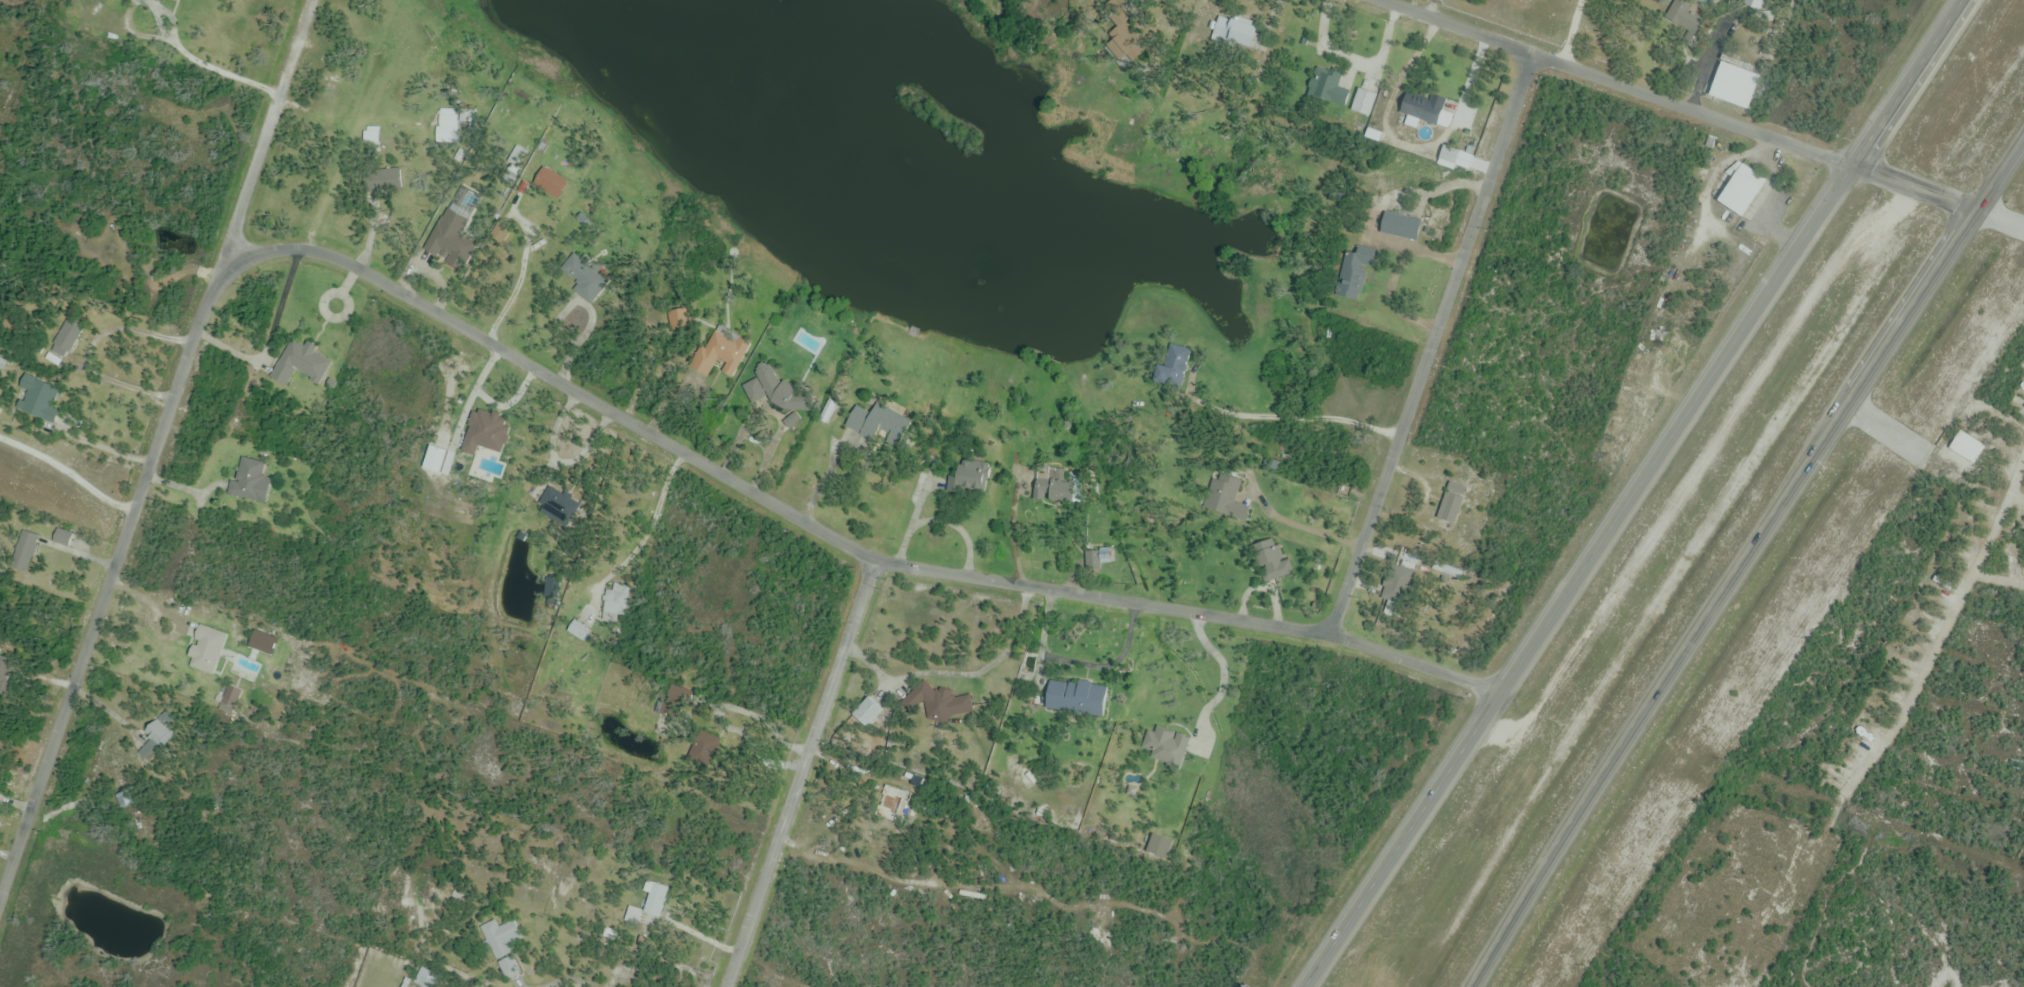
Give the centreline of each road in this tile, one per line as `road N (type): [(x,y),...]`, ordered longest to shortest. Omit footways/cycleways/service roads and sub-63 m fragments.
road 1 (residential): [(227,248),(247,255),(303,250),(353,267),(877,561),(1328,635),(1498,695)]
road 2 (trunk): [(1963,0),(1301,986)]
road 3 (residential): [(0,904),(313,0)]
road 4 (trunk): [(1473,986),(1972,210)]
road 5 (residential): [(1972,210),(1383,0)]
road 6 (residential): [(1328,635),(1532,57)]
road 7 (residential): [(728,986),(877,561)]

